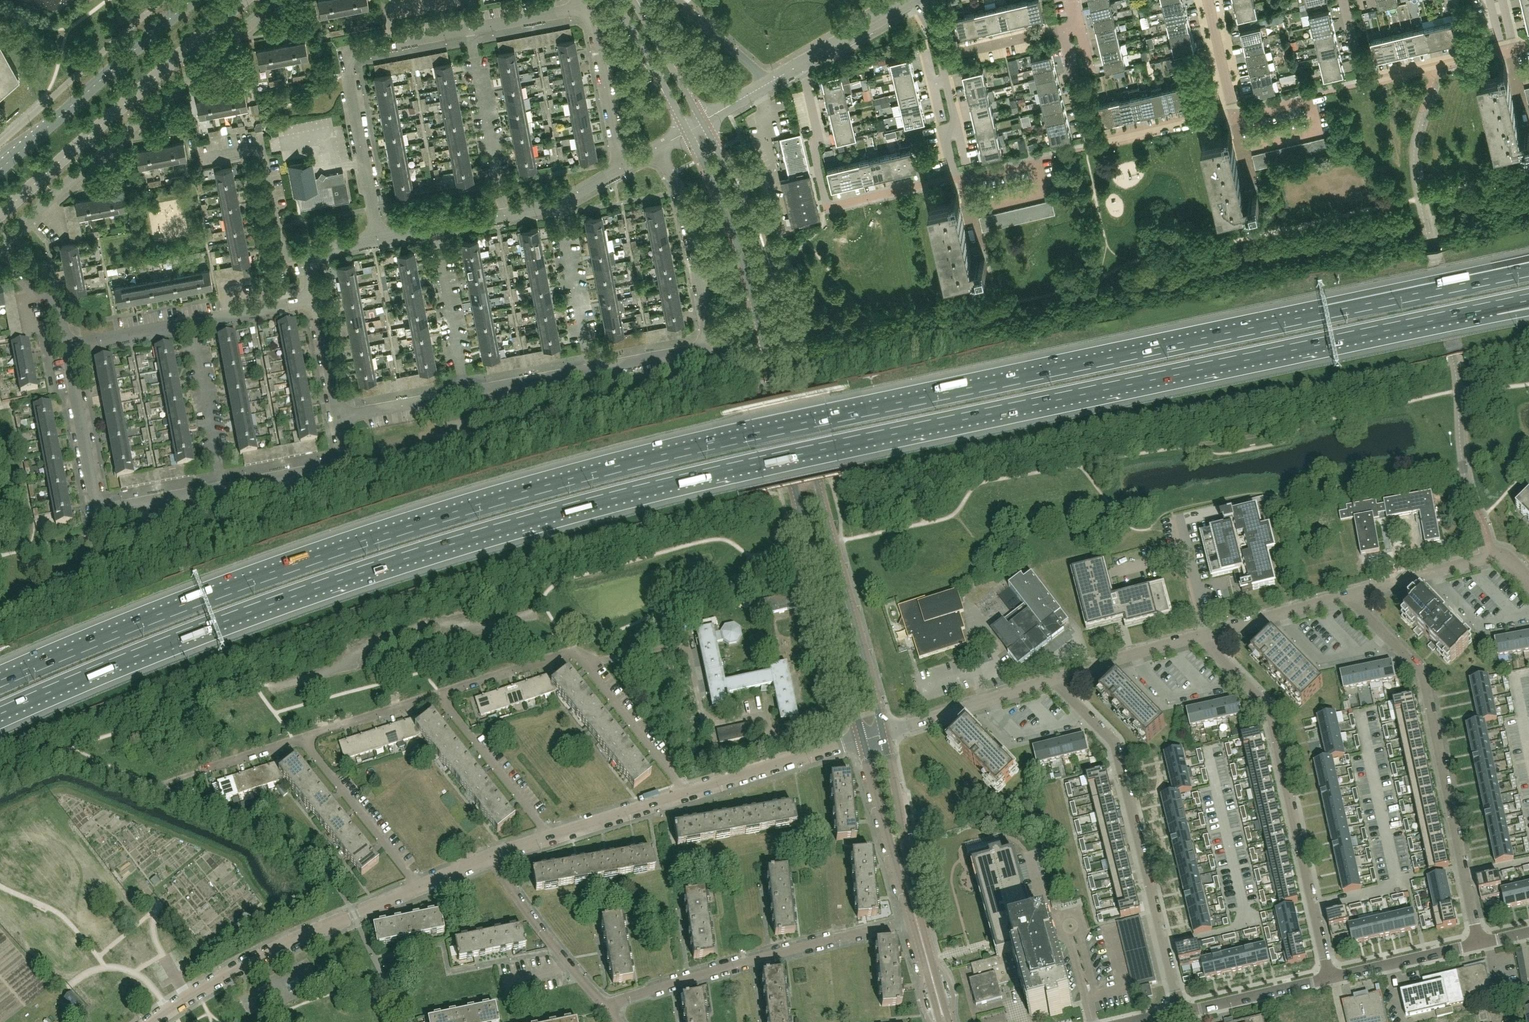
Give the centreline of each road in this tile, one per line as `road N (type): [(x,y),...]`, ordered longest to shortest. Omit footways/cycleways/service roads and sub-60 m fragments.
road 1 (motorway): [(0,714),(273,604),(609,499),(1494,306)]
road 2 (motorway): [(1320,314),(590,472),(251,579),(0,681)]
road 3 (tertiary): [(884,732),(769,268),(702,121)]
road 4 (tertiary): [(687,129),(741,262),(861,739)]
road 5 (residential): [(1479,944),(1423,677),(1348,595)]
road 6 (residential): [(1330,978),(1269,709),(1199,636)]
road 7 (residential): [(0,243),(279,0)]
road 8 (residential): [(1180,1012),(1116,746),(1054,679)]
road 9 (residential): [(589,370),(709,347),(681,195),(656,147)]
road 10 (primary): [(0,214),(246,0)]
road 11 (residential): [(438,695),(577,653),(682,796)]
road 12 (residential): [(604,1005),(910,921)]
road 13 (residential): [(153,1021),(260,958),(416,889)]
road 14 (residential): [(827,207),(954,178),(943,134),(957,130),(941,57)]
road 15 (primary): [(191,0),(0,169)]
road 16 (residential): [(378,239),(343,53),(392,43)]
road 17 (motorway): [(1528,259),(1320,314)]
road 18 (motorway): [(1528,270),(1320,314)]
road 19 (residential): [(202,157),(260,146),(282,257),(307,253)]
road 20 (residential): [(416,889),(302,738)]
road 21 (residential): [(504,215),(470,29)]
road 22 (tertiary): [(922,917),(884,732)]
road 23 (tertiary): [(861,739),(910,921)]
road 24 (residential): [(604,1005),(490,858)]
road 25 (residential): [(545,840),(438,695)]
road 26 (residential): [(223,487),(348,464),(339,418)]
road 27 (residential): [(682,796),(844,744)]
road 28 (residential): [(589,370),(558,204)]
road 29 (residential): [(465,394),(434,229)]
road 30 (residential): [(223,487),(192,323)]
road 31 (residential): [(97,511),(66,347)]
road 32 (residential): [(620,168),(589,6)]
road 33 (residential): [(1199,636),(1348,595)]
road 34 (residential): [(1180,1012),(1330,978)]
road 35 (residential): [(908,725),(1054,679)]
road 36 (residential): [(1330,978),(1479,944)]
road 37 (residential): [(1054,679),(1199,636)]
road 38 (residential): [(1348,595),(1493,556)]
road 39 (residential): [(1363,84),(1508,50)]
road 40 (residential): [(1090,146),(1235,112)]
road 41 (tertiary): [(615,0),(687,129)]
road 42 (residential): [(827,207),(801,63)]
road 43 (residential): [(545,840),(682,796)]
road 44 (residential): [(302,738),(438,695)]
road 45 (tertiary): [(702,121),(633,0)]
road 46 (residential): [(1236,116),(1363,84)]
road 47 (residential): [(97,511),(223,487)]
road 48 (residential): [(66,347),(192,323)]
road 49 (residential): [(339,418),(465,394)]
road 50 (residential): [(192,323),(317,299)]
road 51 (unclassified): [(801,63),(911,0)]
road 52 (residential): [(465,394),(589,370)]
road 53 (residential): [(941,57),(1063,28)]
road 54 (residential): [(66,347),(54,308),(0,245)]
road 55 (residential): [(769,81),(678,0)]
road 56 (residential): [(470,29),(589,6)]
road 57 (residential): [(1090,146),(1063,28)]
road 58 (residential): [(339,418),(317,299)]

